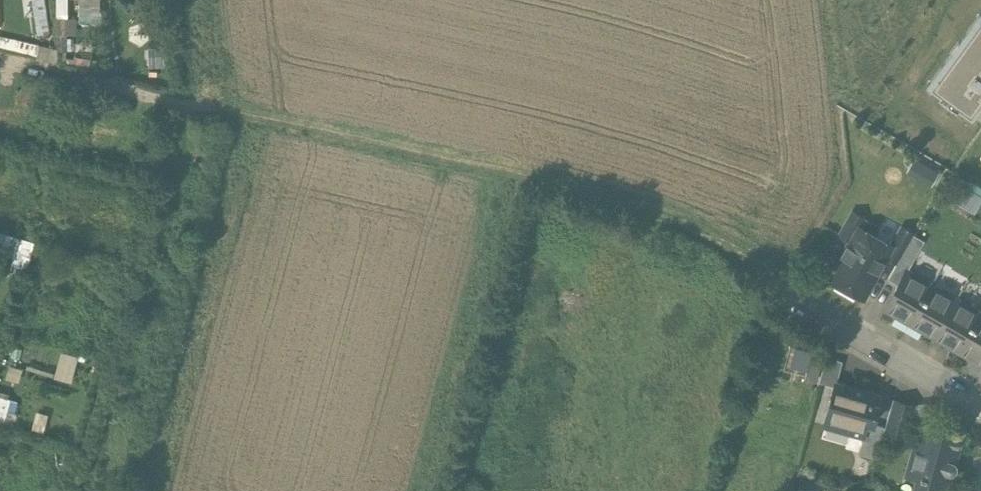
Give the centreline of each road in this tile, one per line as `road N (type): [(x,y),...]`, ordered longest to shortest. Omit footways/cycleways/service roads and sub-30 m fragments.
road 1 (track): [(791,294),(617,196),(209,114),(0,57)]
road 2 (residential): [(980,409),(791,294)]

